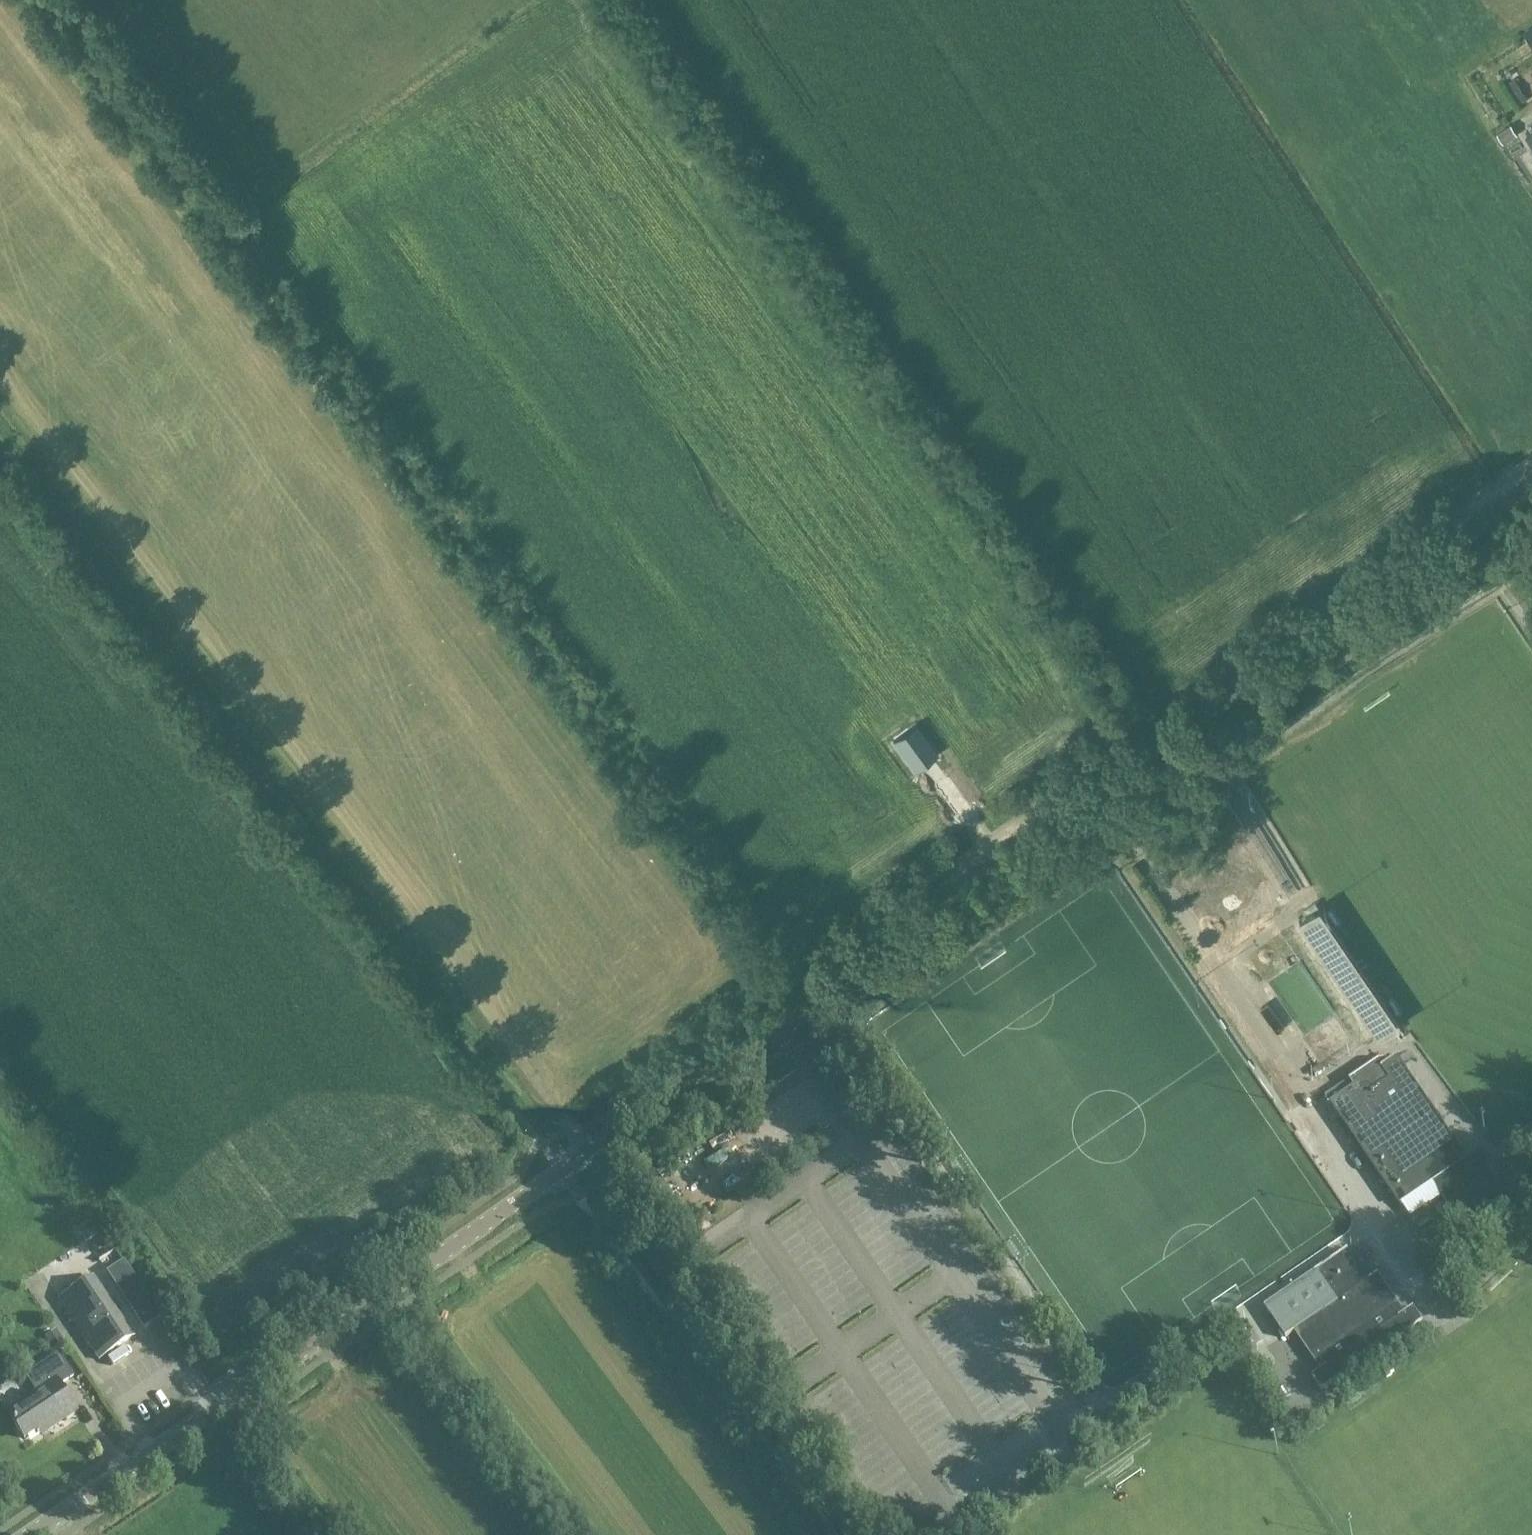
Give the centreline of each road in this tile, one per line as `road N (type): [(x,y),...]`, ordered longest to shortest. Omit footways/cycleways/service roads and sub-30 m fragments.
road 1 (unclassified): [(30,1534),(560,1172),(1531,484)]

